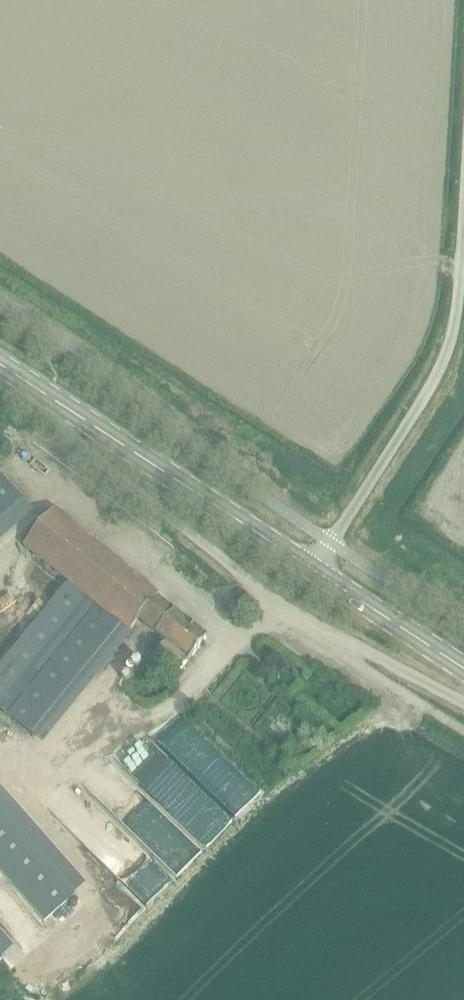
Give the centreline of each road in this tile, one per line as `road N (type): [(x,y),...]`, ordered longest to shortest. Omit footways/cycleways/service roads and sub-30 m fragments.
road 1 (unclassified): [(71,413),(74,438),(245,576),(297,614),(463,703)]
road 2 (unclassified): [(313,569),(449,345),(463,199)]
road 3 (secondary): [(313,569),(71,413)]
road 4 (secondary): [(463,669),(313,569)]

